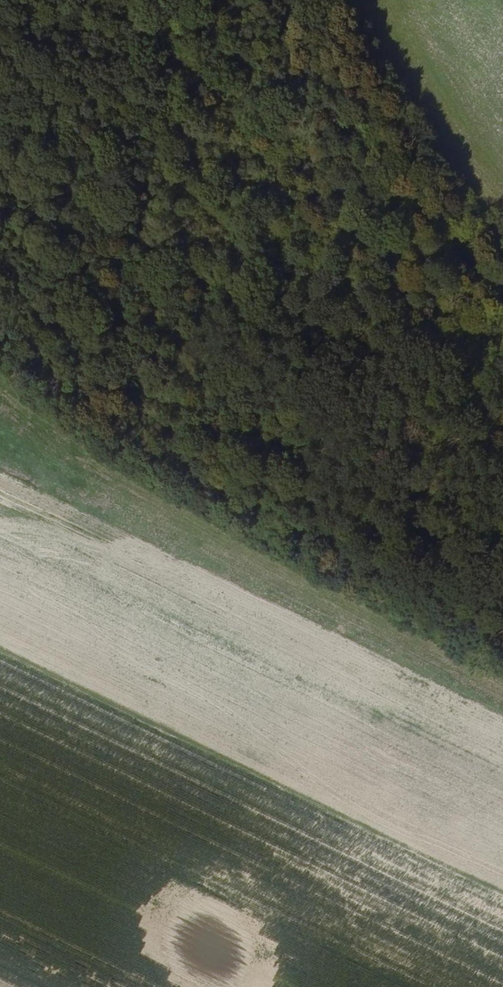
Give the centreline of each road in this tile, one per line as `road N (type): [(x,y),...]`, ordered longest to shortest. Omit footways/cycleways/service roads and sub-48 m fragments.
road 1 (track): [(502,684),(90,464),(0,384)]

